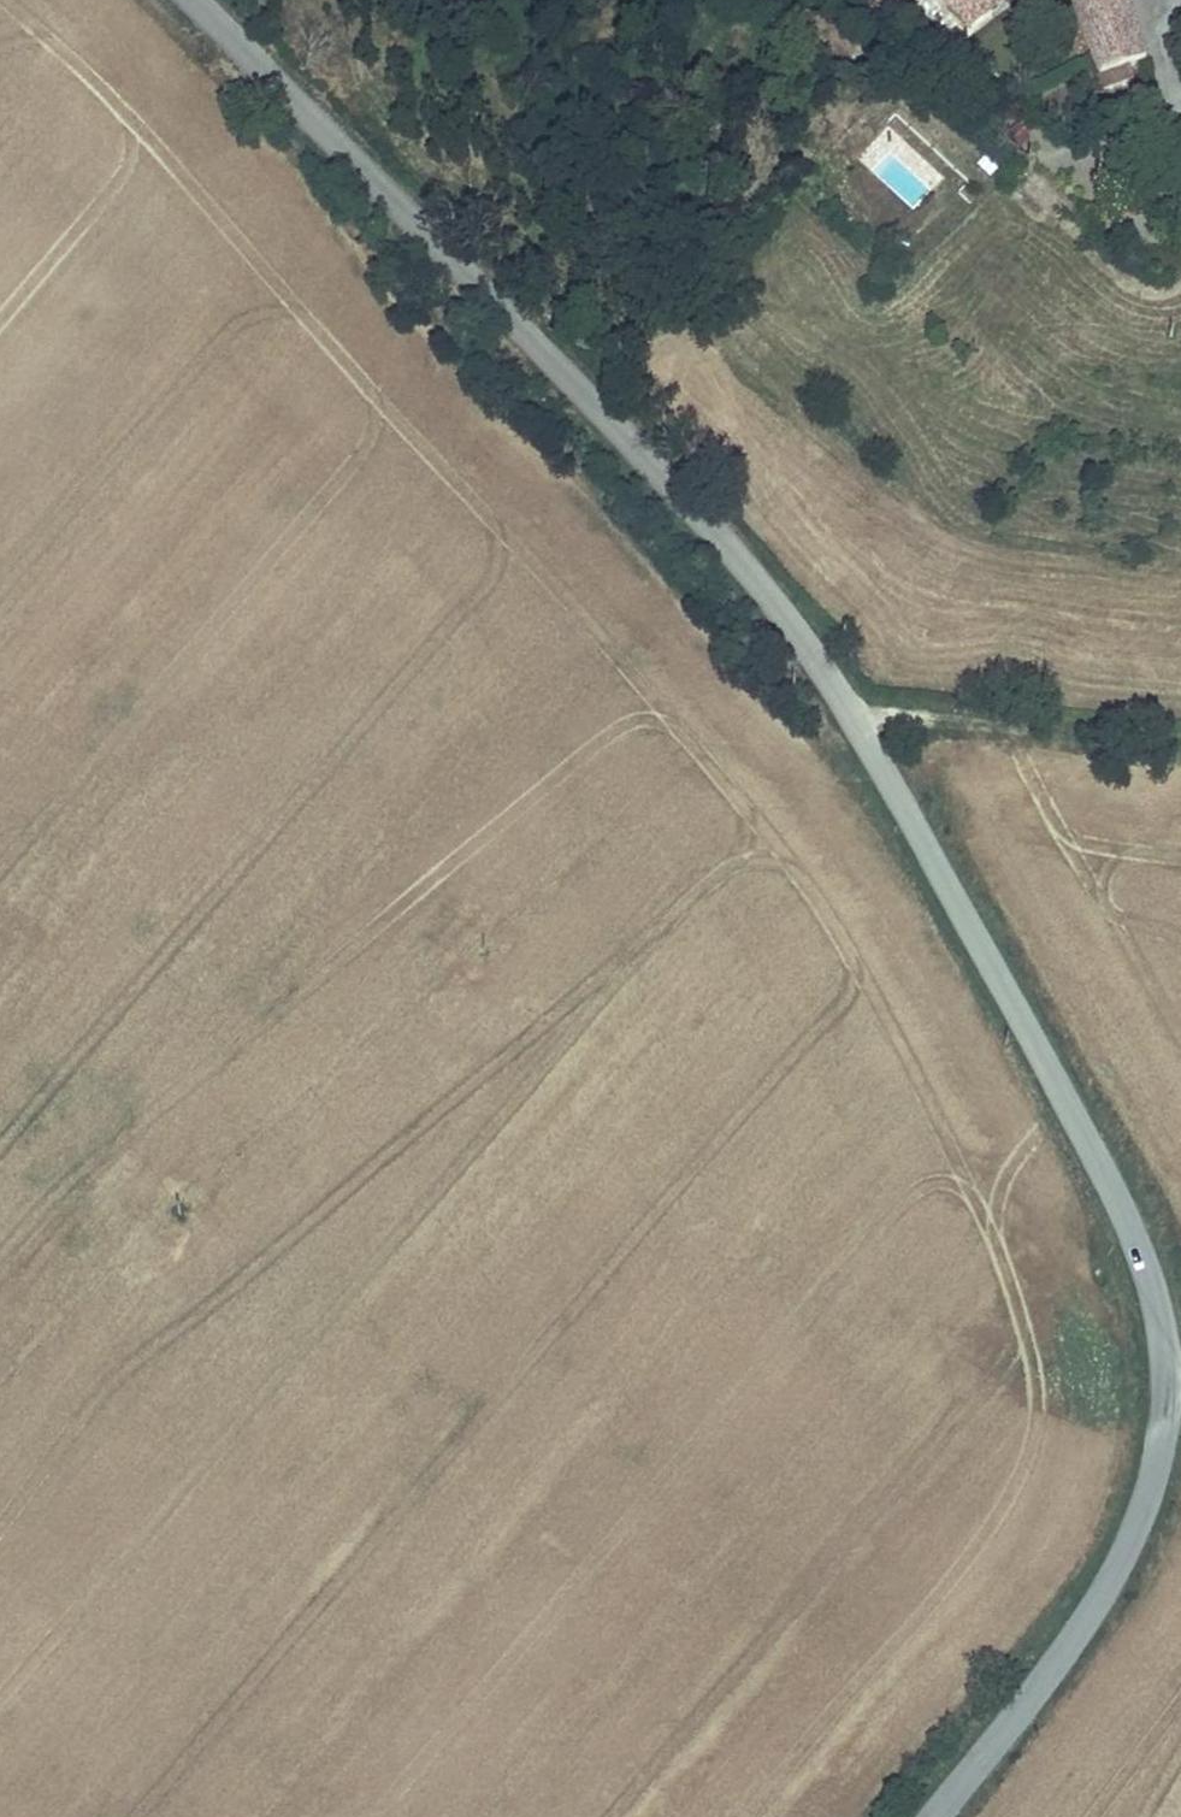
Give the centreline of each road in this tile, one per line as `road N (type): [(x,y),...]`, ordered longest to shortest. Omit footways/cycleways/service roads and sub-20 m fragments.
road 1 (tertiary): [(192,0),(744,566),(858,724),(1136,1235),(1169,1361),(1158,1472),(1134,1534),(1084,1618),(936,1816)]
road 2 (track): [(1180,737),(981,729),(885,715),(858,724)]

